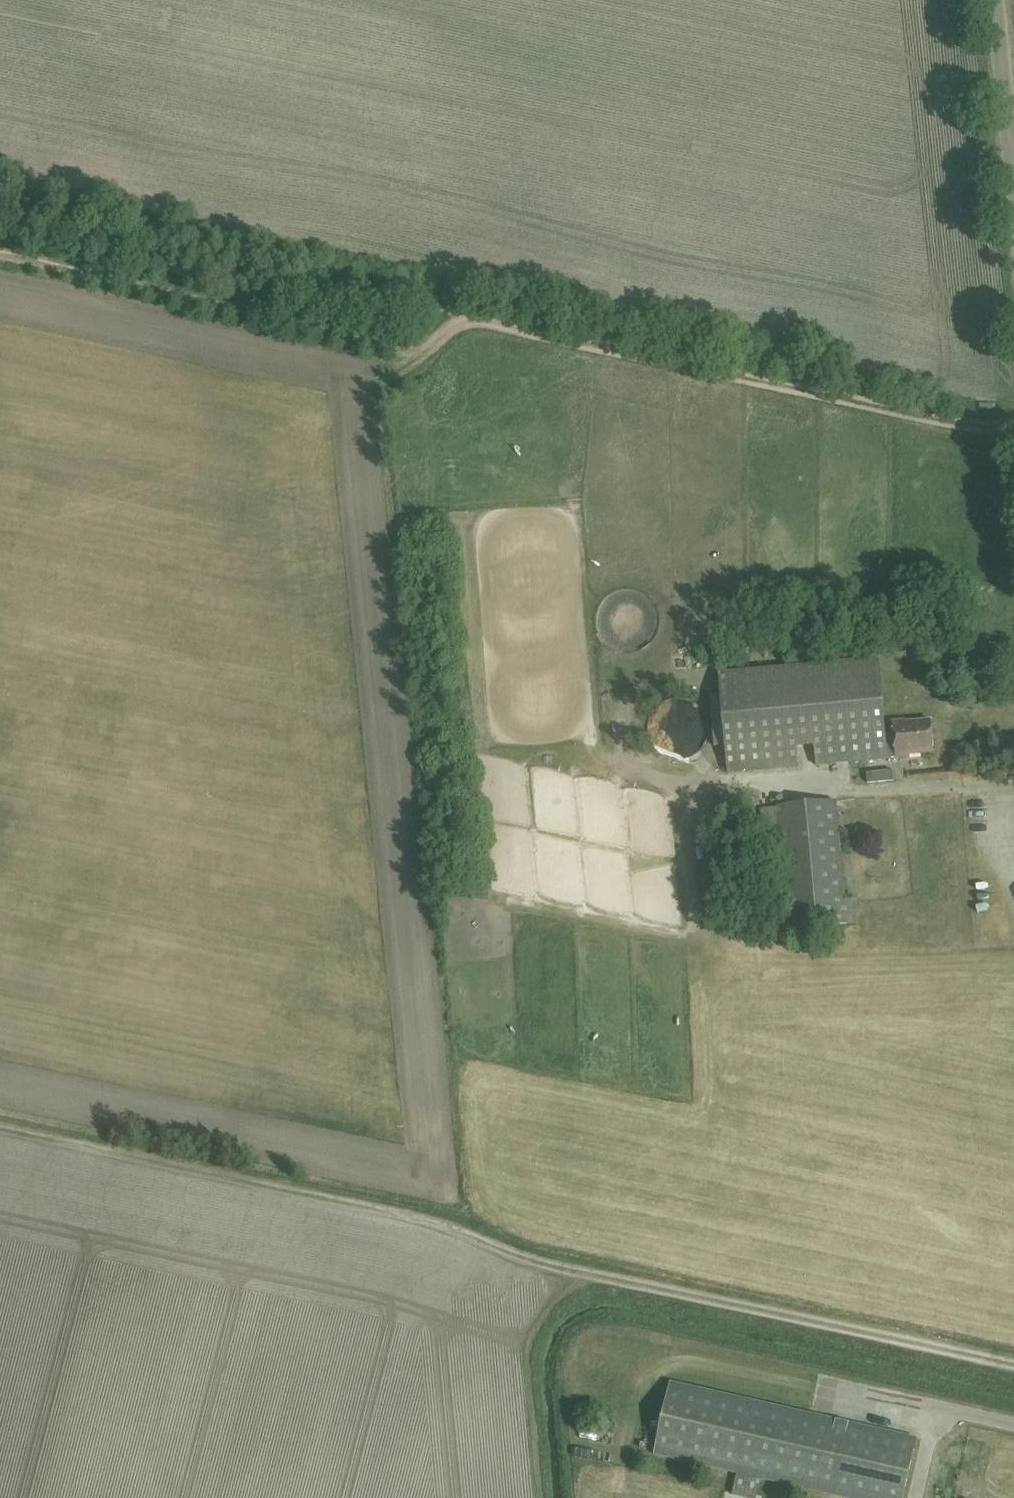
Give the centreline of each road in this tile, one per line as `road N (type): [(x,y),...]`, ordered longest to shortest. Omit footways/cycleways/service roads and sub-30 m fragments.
road 1 (track): [(1013,423),(497,317),(469,320),(436,342)]
road 2 (unclassified): [(1013,157),(998,0)]

